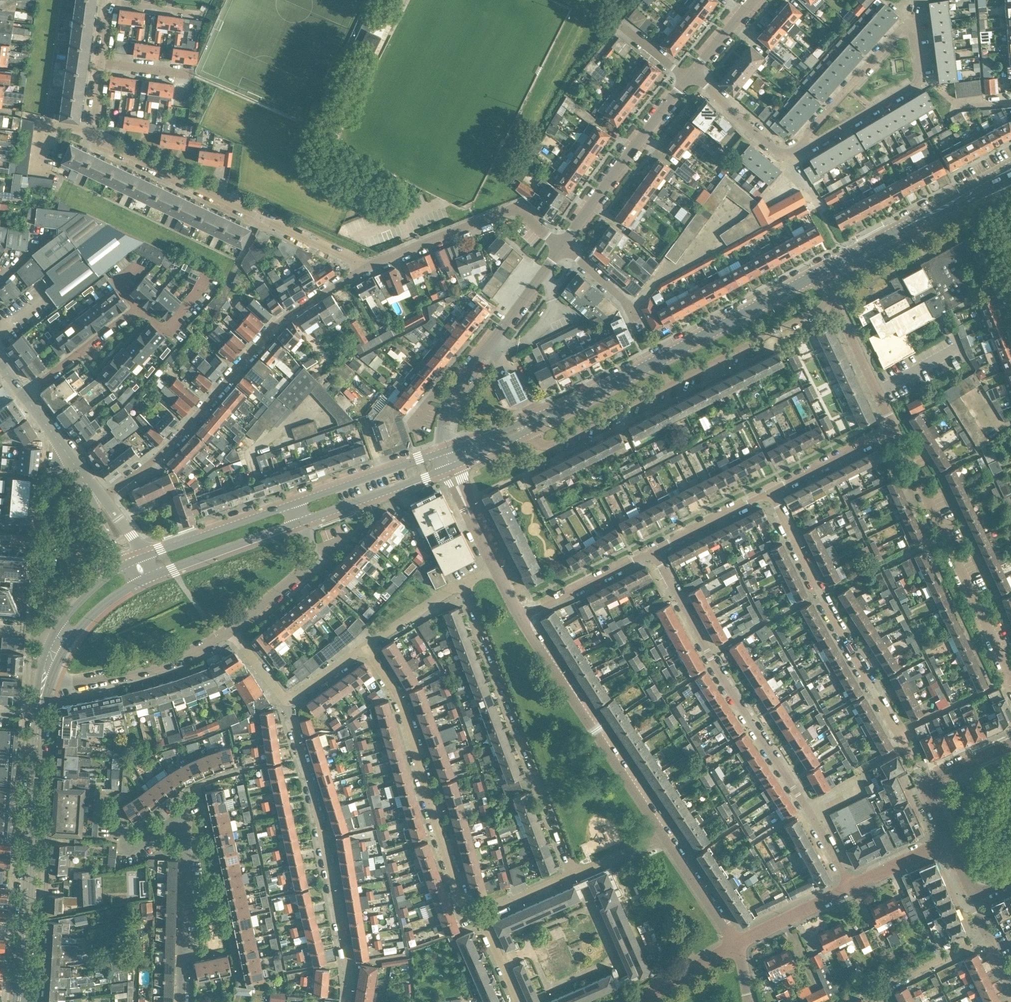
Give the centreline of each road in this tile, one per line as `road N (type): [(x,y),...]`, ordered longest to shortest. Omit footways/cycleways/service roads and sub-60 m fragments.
road 1 (residential): [(853,887),(652,551)]
road 2 (residential): [(366,267),(95,142),(90,125),(98,63)]
road 3 (residential): [(835,307),(544,452),(531,426)]
road 4 (residential): [(104,499),(170,445),(277,324),(366,267)]
road 5 (tertiary): [(531,426),(819,274)]
road 6 (residential): [(462,586),(571,878)]
road 7 (residential): [(484,923),(460,907),(410,737),(362,653)]
road 8 (residential): [(347,1001),(310,790),(282,707)]
road 9 (tertiary): [(19,1001),(38,725)]
road 10 (residential): [(770,491),(898,732)]
road 11 (residential): [(1010,676),(895,429)]
road 12 (residential): [(664,835),(522,616)]
road 13 (residential): [(442,452),(453,393),(561,248)]
road 14 (residential): [(808,146),(808,134),(909,27),(918,73),(911,86)]
road 15 (residential): [(366,267),(507,211),(561,248)]
road 16 (tertiary): [(819,274),(1010,171)]
road 17 (residential): [(561,248),(691,76)]
road 18 (residential): [(48,688),(165,662),(230,630)]
road 19 (residential): [(181,1001),(188,849),(174,824)]
road 20 (tertiary): [(298,502),(145,557)]
road 21 (tertiary): [(154,576),(303,521)]
road 22 (tertiary): [(125,565),(60,623),(37,690)]
road 23 (tertiary): [(303,521),(448,468)]
road 24 (tertiary): [(442,452),(298,502)]
road 25 (residential): [(808,146),(790,154),(776,149),(691,76)]
road 26 (residential): [(652,551),(522,616)]
road 27 (residential): [(138,309),(25,398)]
road 28 (residential): [(230,630),(304,566),(303,521)]
road 29 (tertiary): [(48,688),(79,628),(136,584)]
road 30 (residential): [(895,429),(770,491)]
road 31 (residential): [(51,580),(58,444)]
road 32 (residential): [(895,429),(835,307)]
road 33 (residential): [(770,491),(652,551)]
road 34 (residential): [(736,944),(664,835)]
road 35 (residential): [(853,887),(736,944)]
road 36 (residential): [(990,943),(883,989),(879,1001)]
road 37 (residential): [(1010,678),(898,732)]
road 38 (residential): [(362,653),(462,586)]

